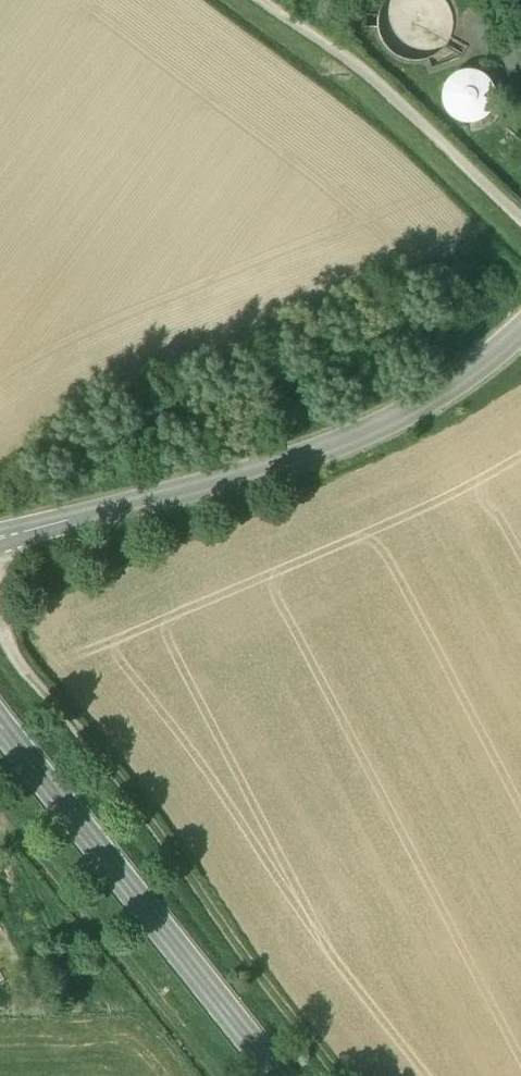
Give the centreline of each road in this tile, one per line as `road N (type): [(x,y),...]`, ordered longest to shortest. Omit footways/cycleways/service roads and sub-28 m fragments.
road 1 (track): [(2,542),(1,620),(13,653),(355,1075)]
road 2 (tertiary): [(520,329),(448,388),(345,442),(0,542)]
road 3 (secondary): [(270,1075),(0,729)]
road 4 (track): [(255,0),(383,88),(520,214)]
road 5 (track): [(204,1075),(0,822)]

